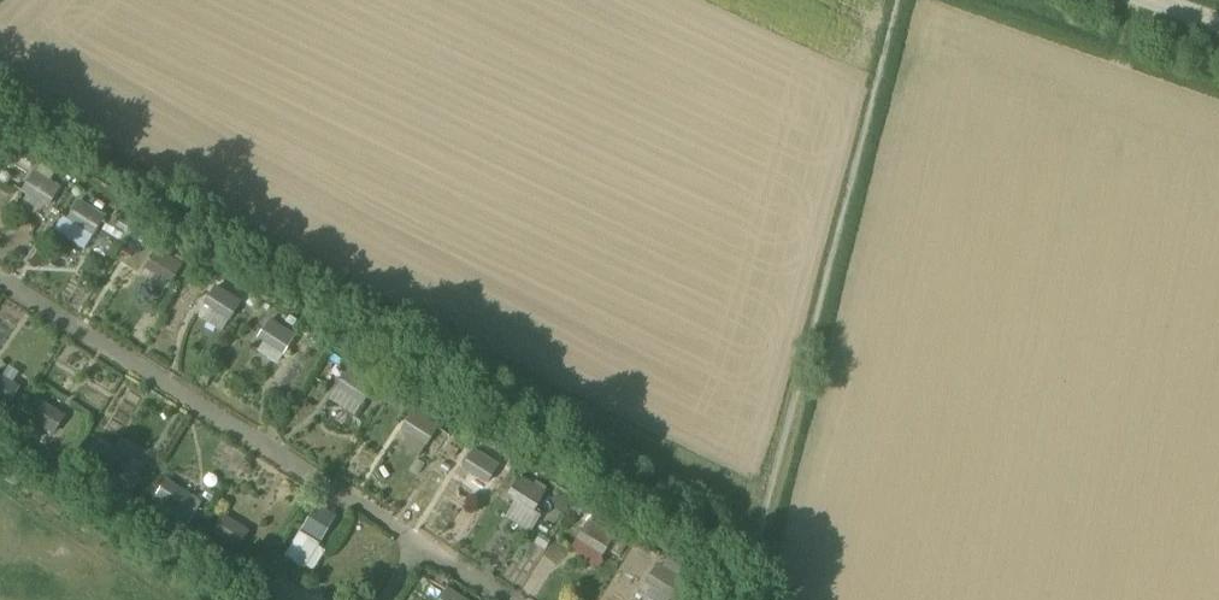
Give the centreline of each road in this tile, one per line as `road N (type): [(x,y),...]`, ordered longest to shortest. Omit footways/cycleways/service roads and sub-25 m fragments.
road 1 (track): [(892,0),(726,599)]

